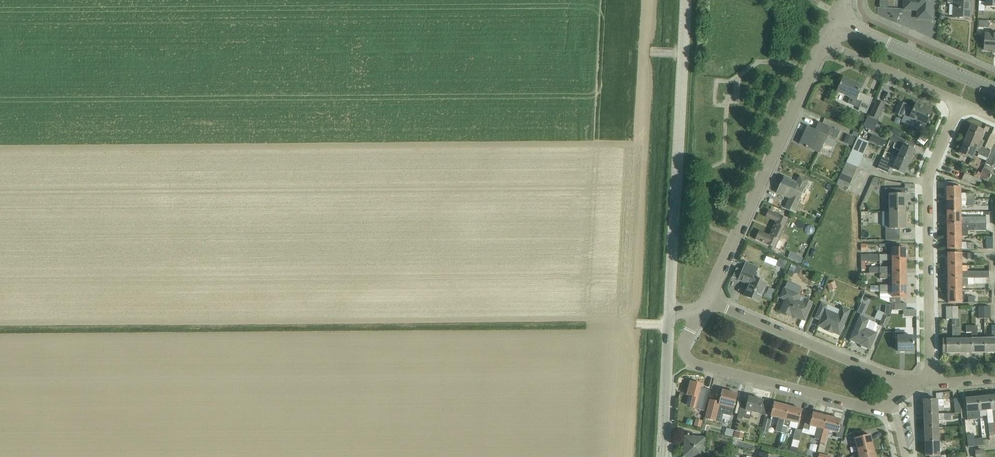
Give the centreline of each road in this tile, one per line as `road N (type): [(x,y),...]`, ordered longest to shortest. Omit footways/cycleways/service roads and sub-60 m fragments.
road 1 (residential): [(669,311),(686,0)]
road 2 (residential): [(929,382),(927,183),(960,101)]
road 3 (tertiary): [(708,301),(823,43)]
road 4 (residential): [(892,407),(698,364),(684,349),(700,313)]
road 5 (residential): [(901,382),(708,301)]
road 6 (tertiary): [(994,89),(835,19)]
road 7 (residential): [(960,101),(823,43)]
road 8 (tertiary): [(662,456),(669,311)]

